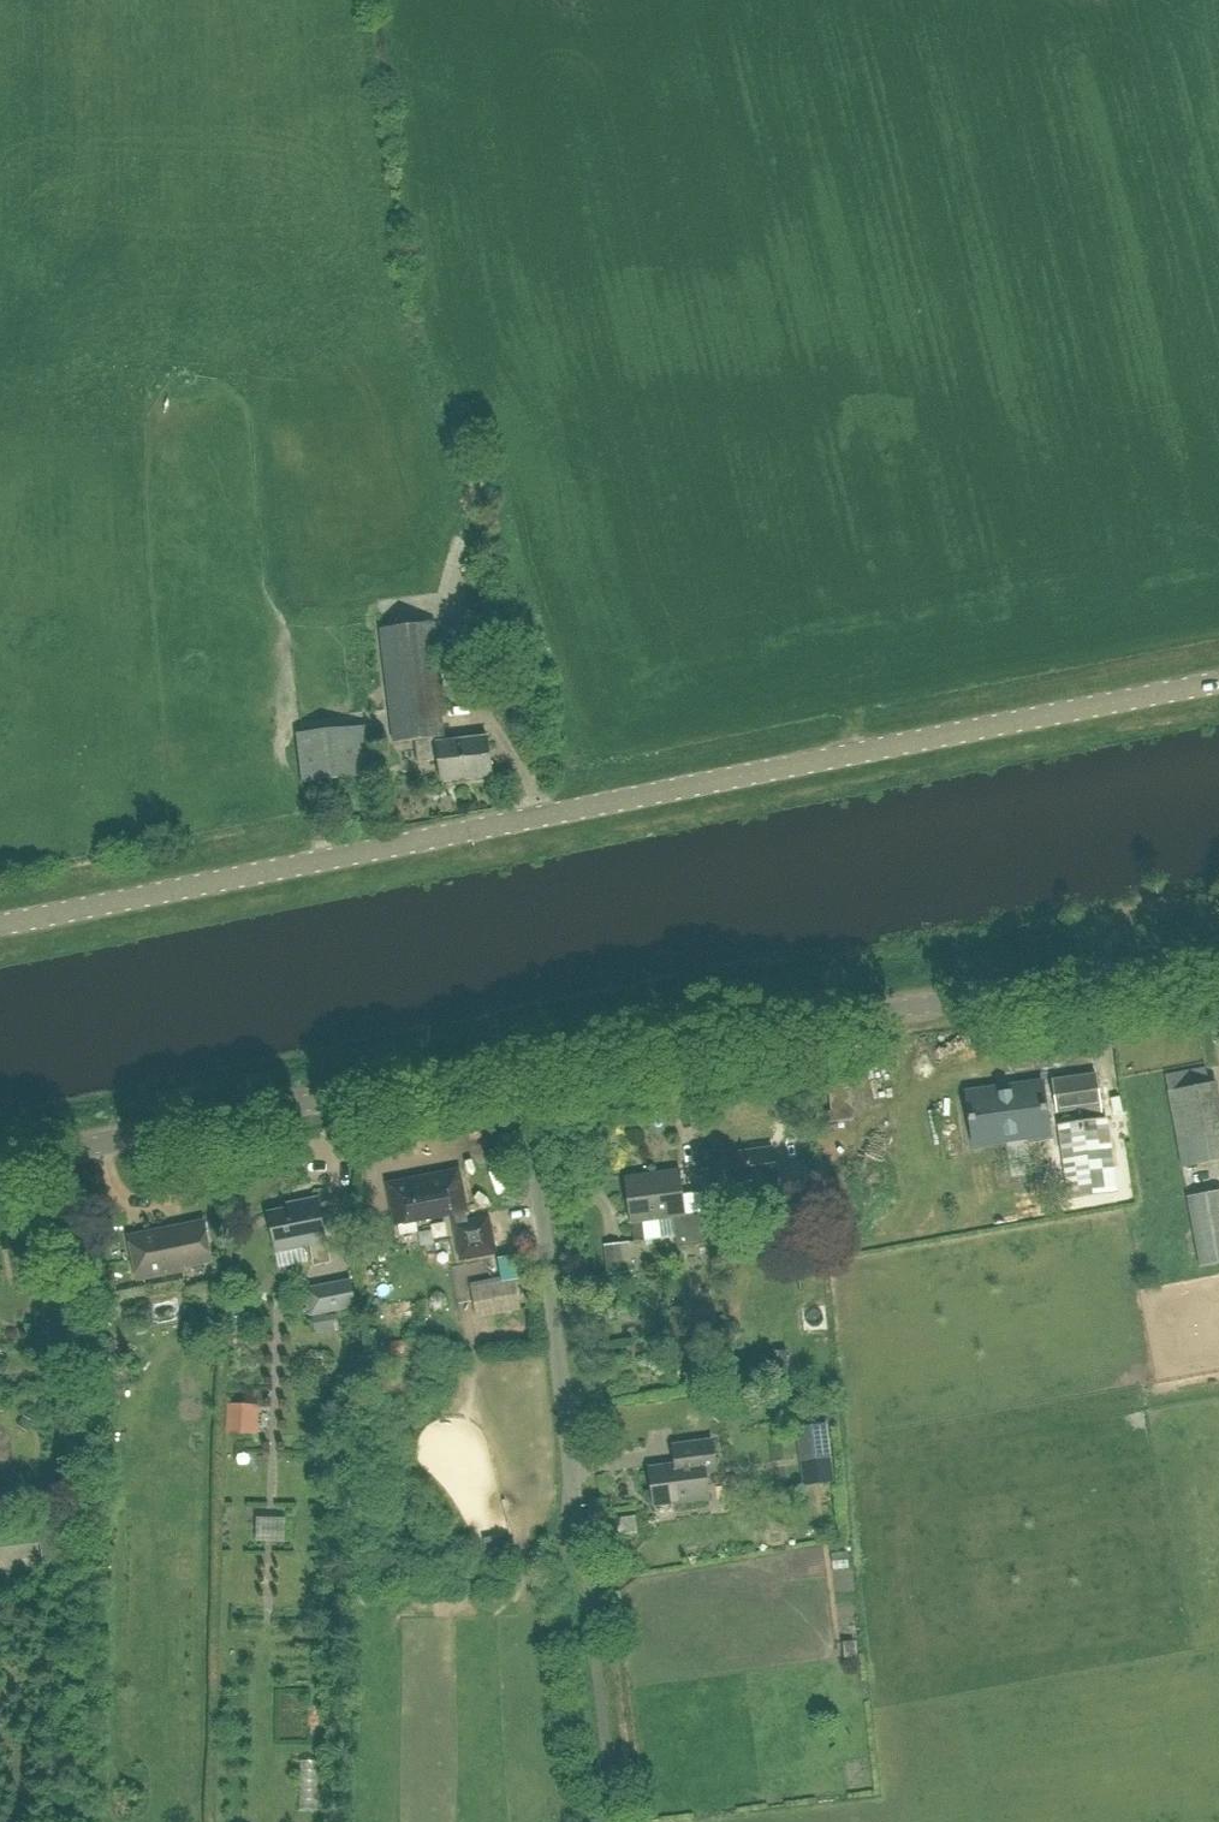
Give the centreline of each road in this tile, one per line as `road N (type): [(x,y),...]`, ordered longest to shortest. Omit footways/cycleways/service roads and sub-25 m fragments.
road 1 (tertiary): [(1218,682),(0,927)]
road 2 (tertiary): [(523,1061),(1218,964)]
road 3 (tertiary): [(0,1164),(523,1061)]
road 4 (unclassified): [(523,1061),(579,1546)]

